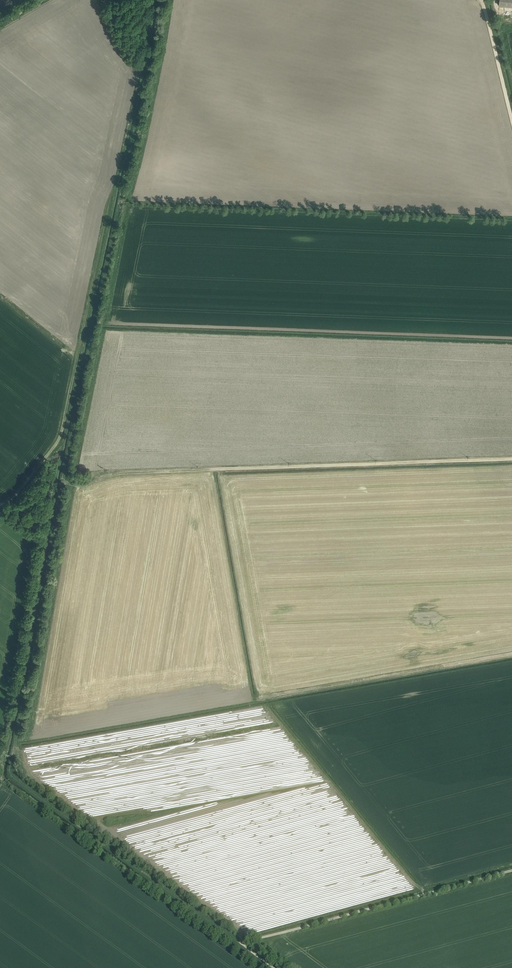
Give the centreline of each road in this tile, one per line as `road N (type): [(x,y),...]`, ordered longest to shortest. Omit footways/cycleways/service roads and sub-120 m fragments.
road 1 (track): [(245,944),(12,775),(88,367)]
road 2 (track): [(64,482),(511,460)]
road 3 (track): [(480,0),(511,131)]

